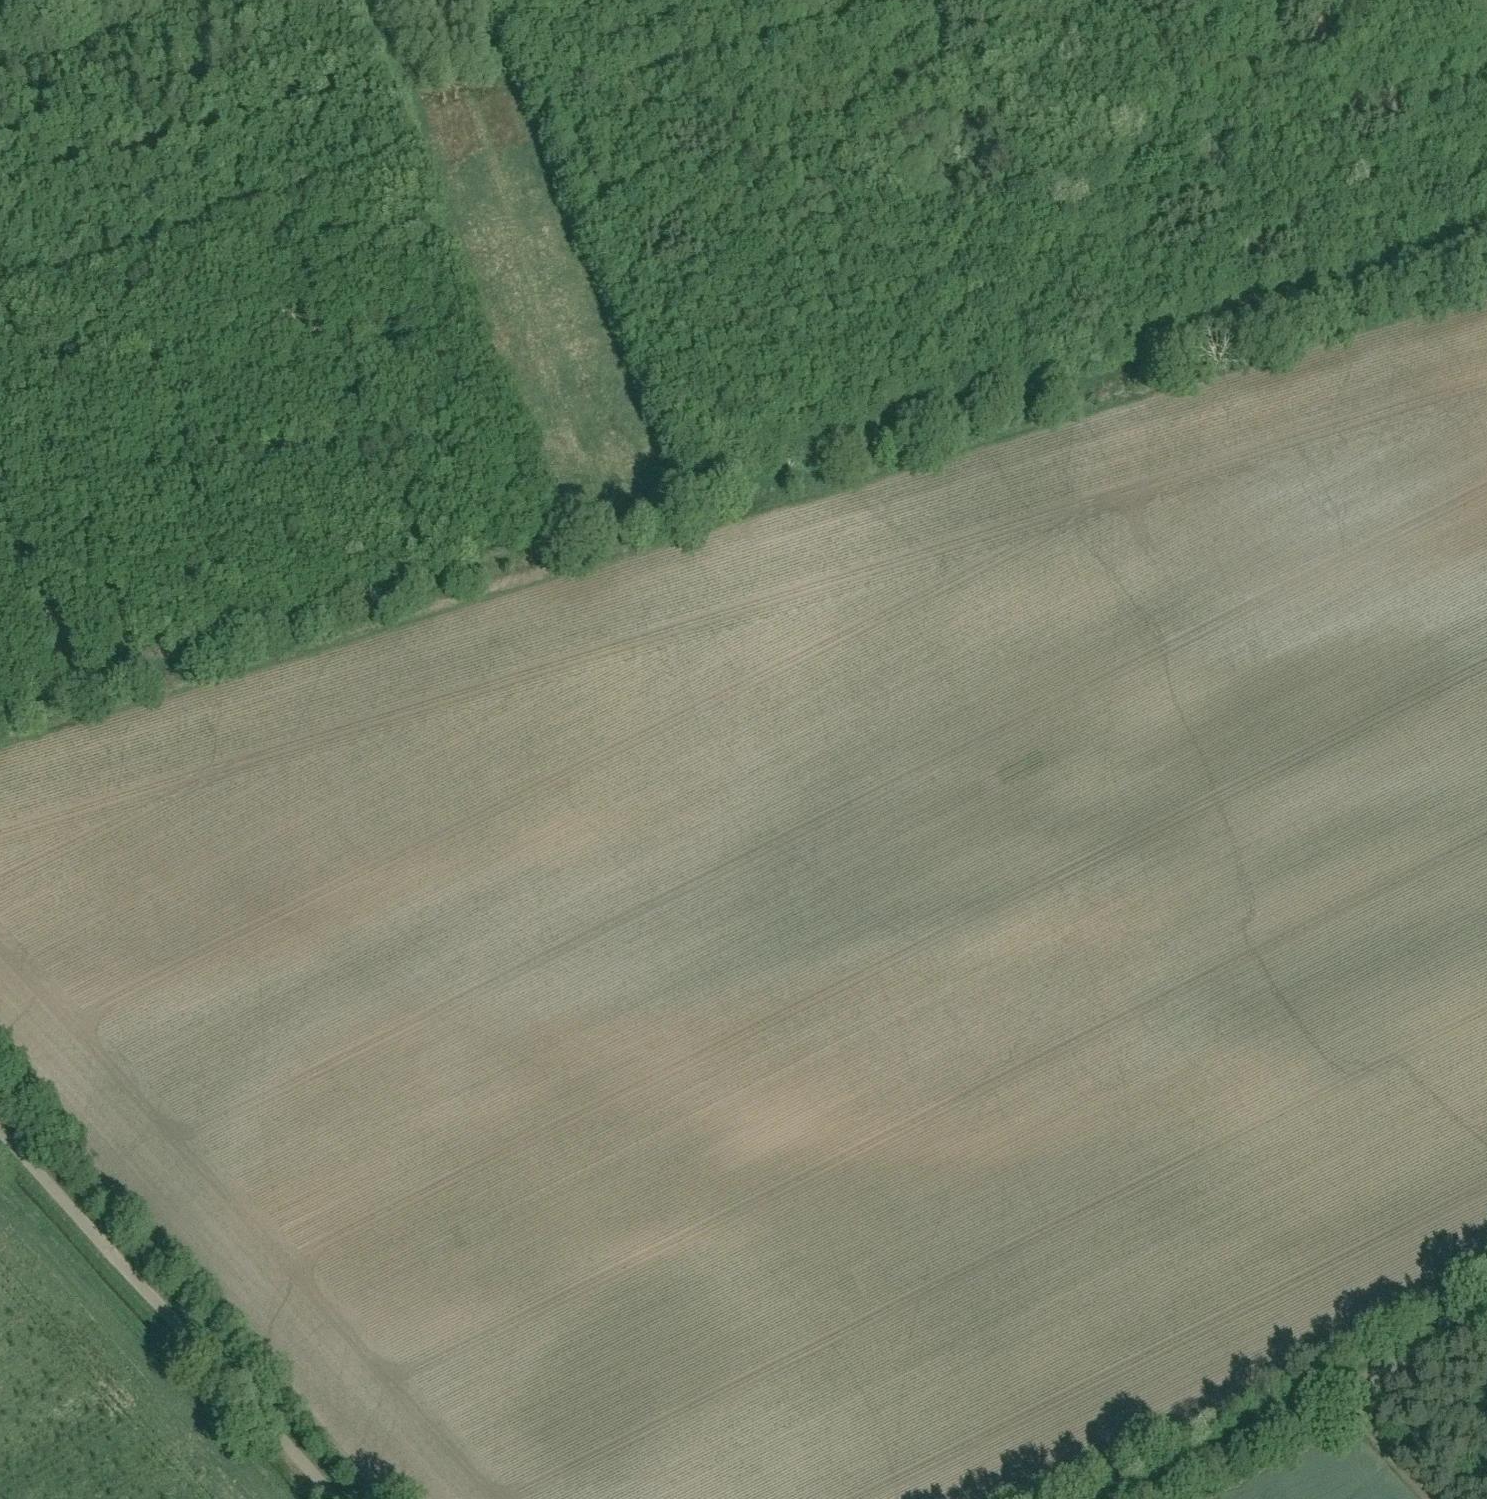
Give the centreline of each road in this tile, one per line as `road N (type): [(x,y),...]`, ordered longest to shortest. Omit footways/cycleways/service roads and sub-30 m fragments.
road 1 (track): [(339,1498),(0,1117)]
road 2 (unclassified): [(1141,1498),(1486,1327)]

